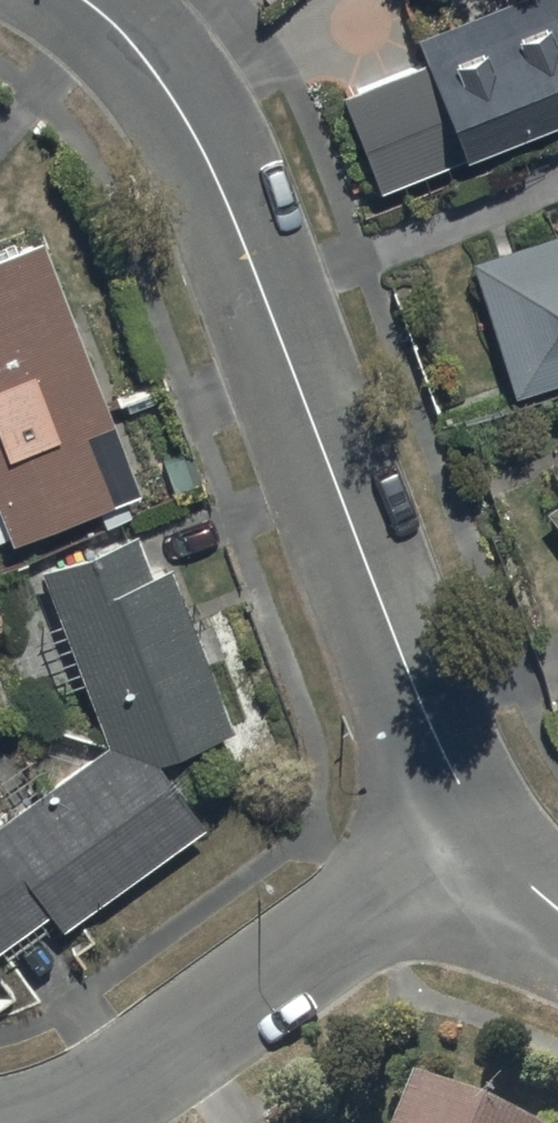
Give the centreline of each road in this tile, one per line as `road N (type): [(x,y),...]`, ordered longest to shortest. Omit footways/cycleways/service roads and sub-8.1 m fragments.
road 1 (residential): [(85,0),(158,72),(221,180),(426,711),(479,822)]
road 2 (residential): [(479,822),(131,1079),(44,1122)]

